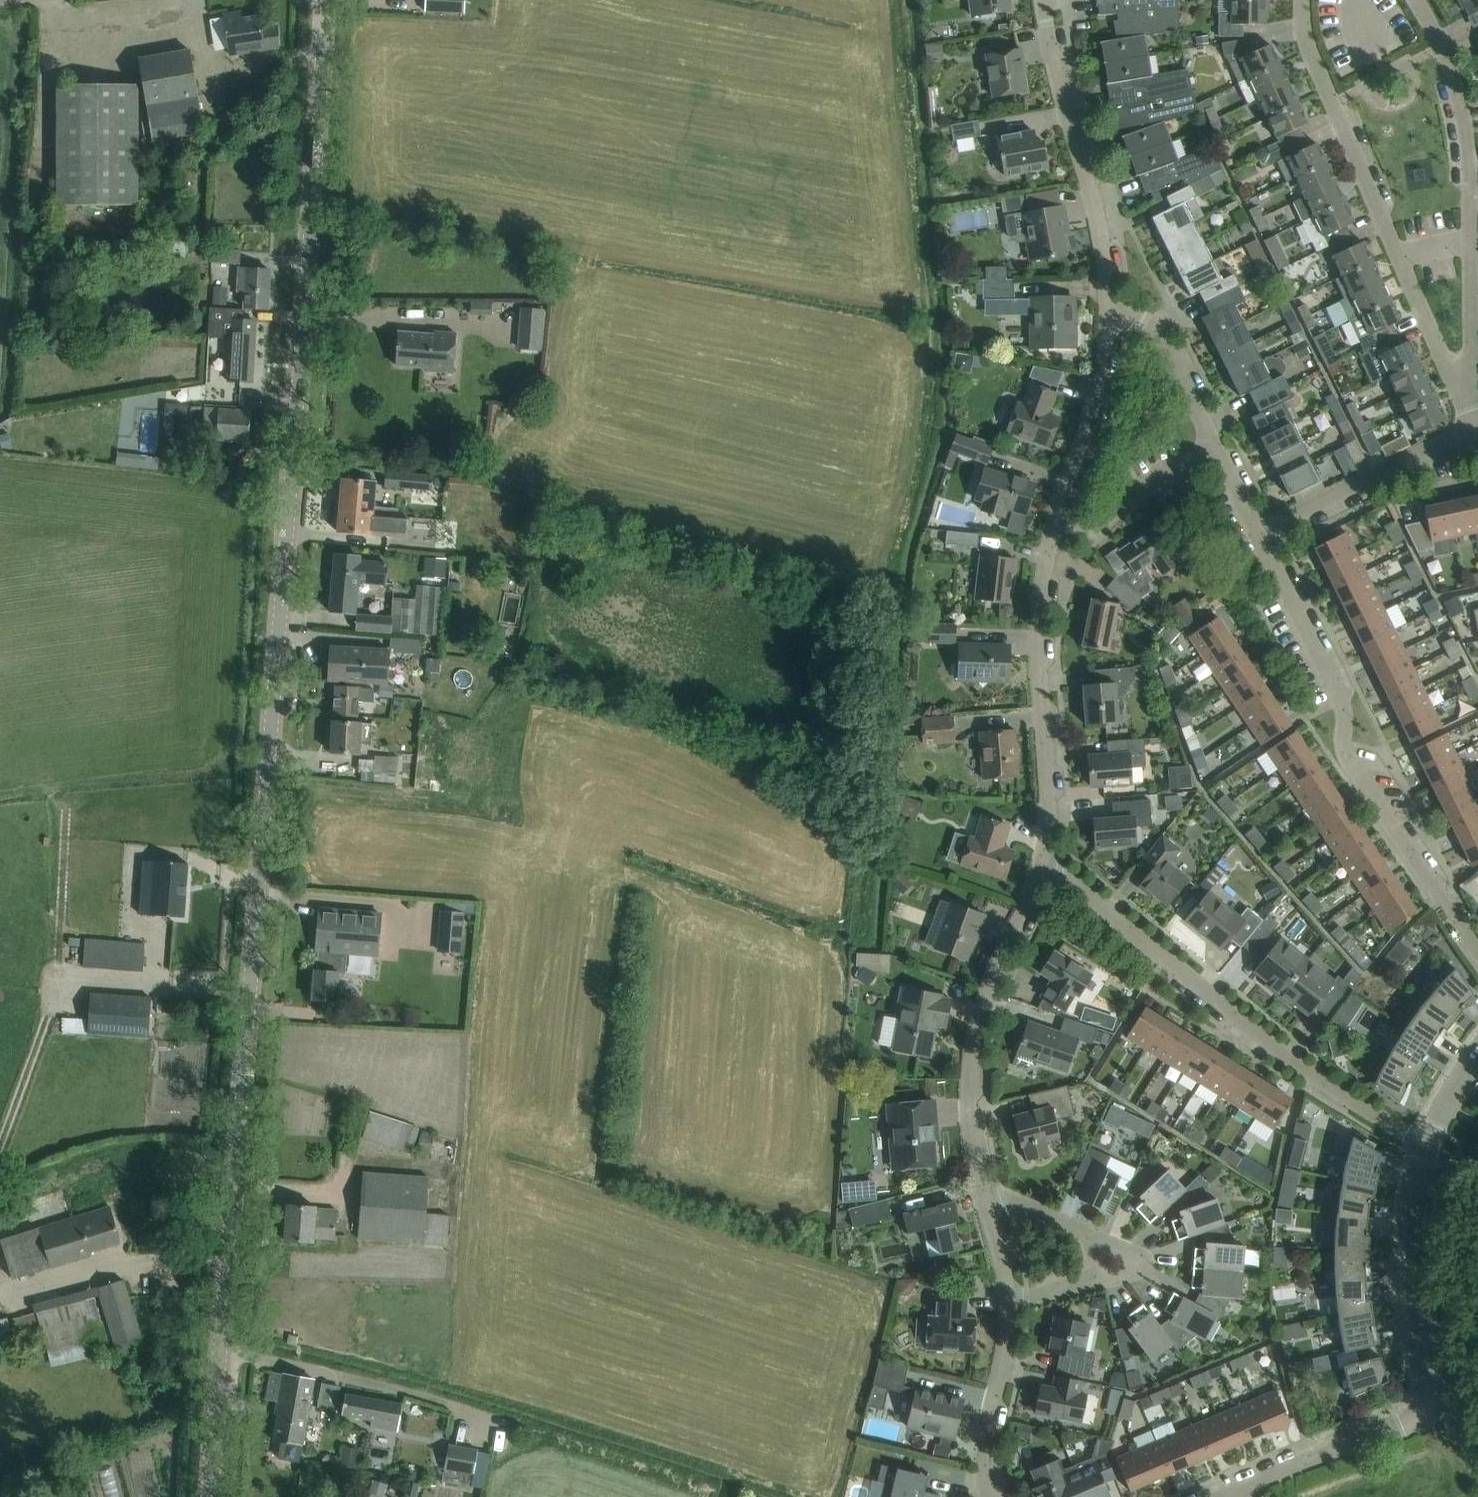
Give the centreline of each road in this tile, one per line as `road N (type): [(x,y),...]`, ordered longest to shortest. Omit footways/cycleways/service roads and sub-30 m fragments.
road 1 (unclassified): [(207,1496),(325,0)]
road 2 (unknown): [(663,1496),(748,1249),(770,953),(754,939),(417,838),(263,823)]
road 3 (residential): [(1046,860),(1030,608),(1100,390),(1110,320)]
road 4 (residential): [(1215,1496),(1427,1408),(1432,1391),(1410,1299),(1408,1239),(1426,1144)]
road 5 (residential): [(1477,954),(1343,749),(1346,705),(1257,532)]
road 6 (residential): [(1426,1144),(1305,1071),(1046,860)]
road 7 (residential): [(1468,391),(1443,360),(1312,57),(1302,0)]
road 8 (unknown): [(495,0),(478,254),(308,257)]
road 9 (residential): [(1468,391),(1468,149),(1443,46),(1417,0)]
road 10 (residential): [(985,1208),(964,1119),(962,1057),(971,1017),(1046,860)]
road 11 (residential): [(1110,320),(1108,250),(1047,0)]
road 12 (unknown): [(495,579),(444,848)]
road 13 (residential): [(1257,532),(1160,336),(1110,320)]
road 14 (residential): [(1001,1302),(1073,1285),(1093,1272),(1096,1259),(1090,1241),(985,1208)]
road 15 (residential): [(1257,532),(1473,431)]
road 16 (unknown): [(486,1088),(508,867)]
road 17 (residential): [(993,1496),(1001,1302)]

